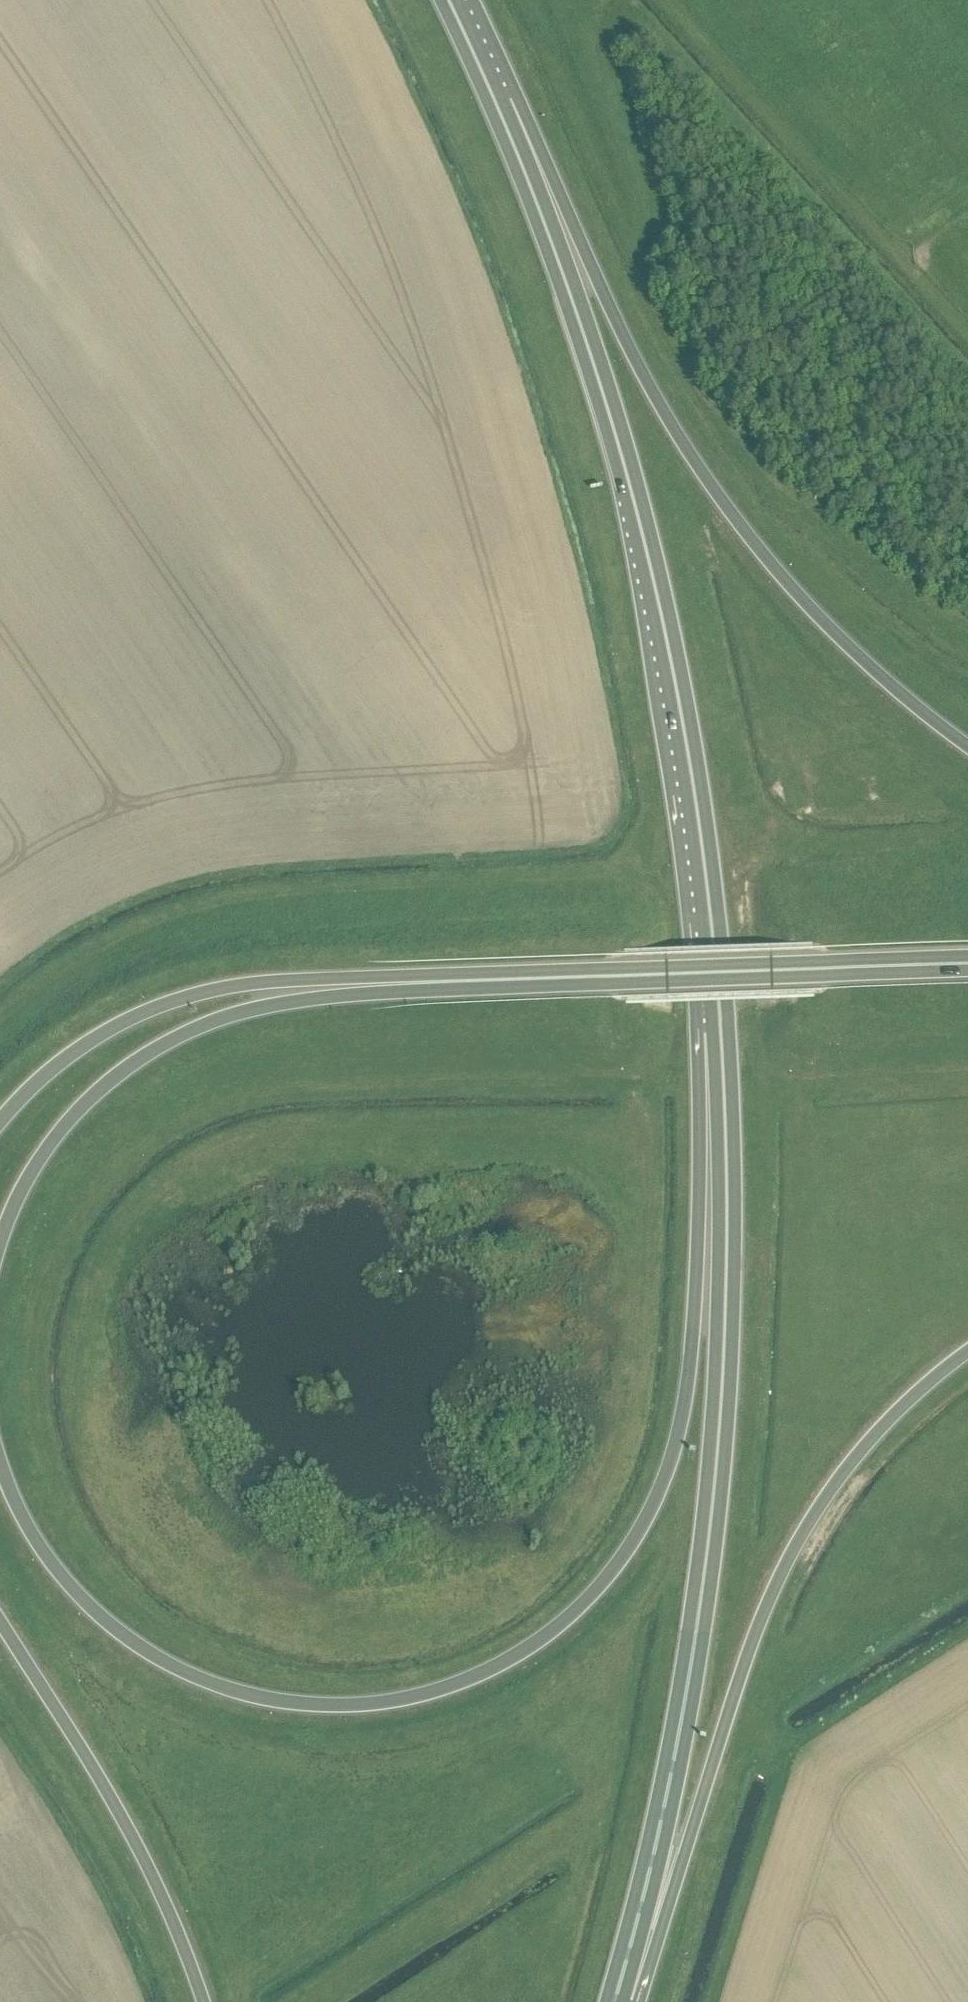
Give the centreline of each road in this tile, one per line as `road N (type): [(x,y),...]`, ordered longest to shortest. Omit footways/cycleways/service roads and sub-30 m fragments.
road 1 (trunk): [(721,1034),(694,1332),(670,1464),(623,1559),(559,1628),(520,1654),(434,1693),(342,1706),(268,1700),(177,1671),(66,1582),(32,1536),(0,1464)]
road 2 (trunk): [(617,1998),(674,1762),(716,1481),(726,1300),(721,1034)]
road 3 (trunk): [(721,1034),(693,781),(634,503),(521,163)]
road 4 (trunk): [(617,1998),(686,1853),(743,1670),(803,1535),(880,1431),(967,1354)]
road 5 (trunk): [(967,744),(910,703),(782,577),(732,513),(521,163)]
road 6 (trunk): [(967,964),(359,989)]
road 7 (trunk): [(0,1244),(51,1143),(149,1055),(238,1014),(359,989)]
road 8 (trunk): [(0,1622),(143,1860),(204,2001)]
road 9 (trunk): [(359,989),(249,985),(150,1012),(50,1072),(0,1126)]
road 10 (trunk): [(521,163),(447,0)]

